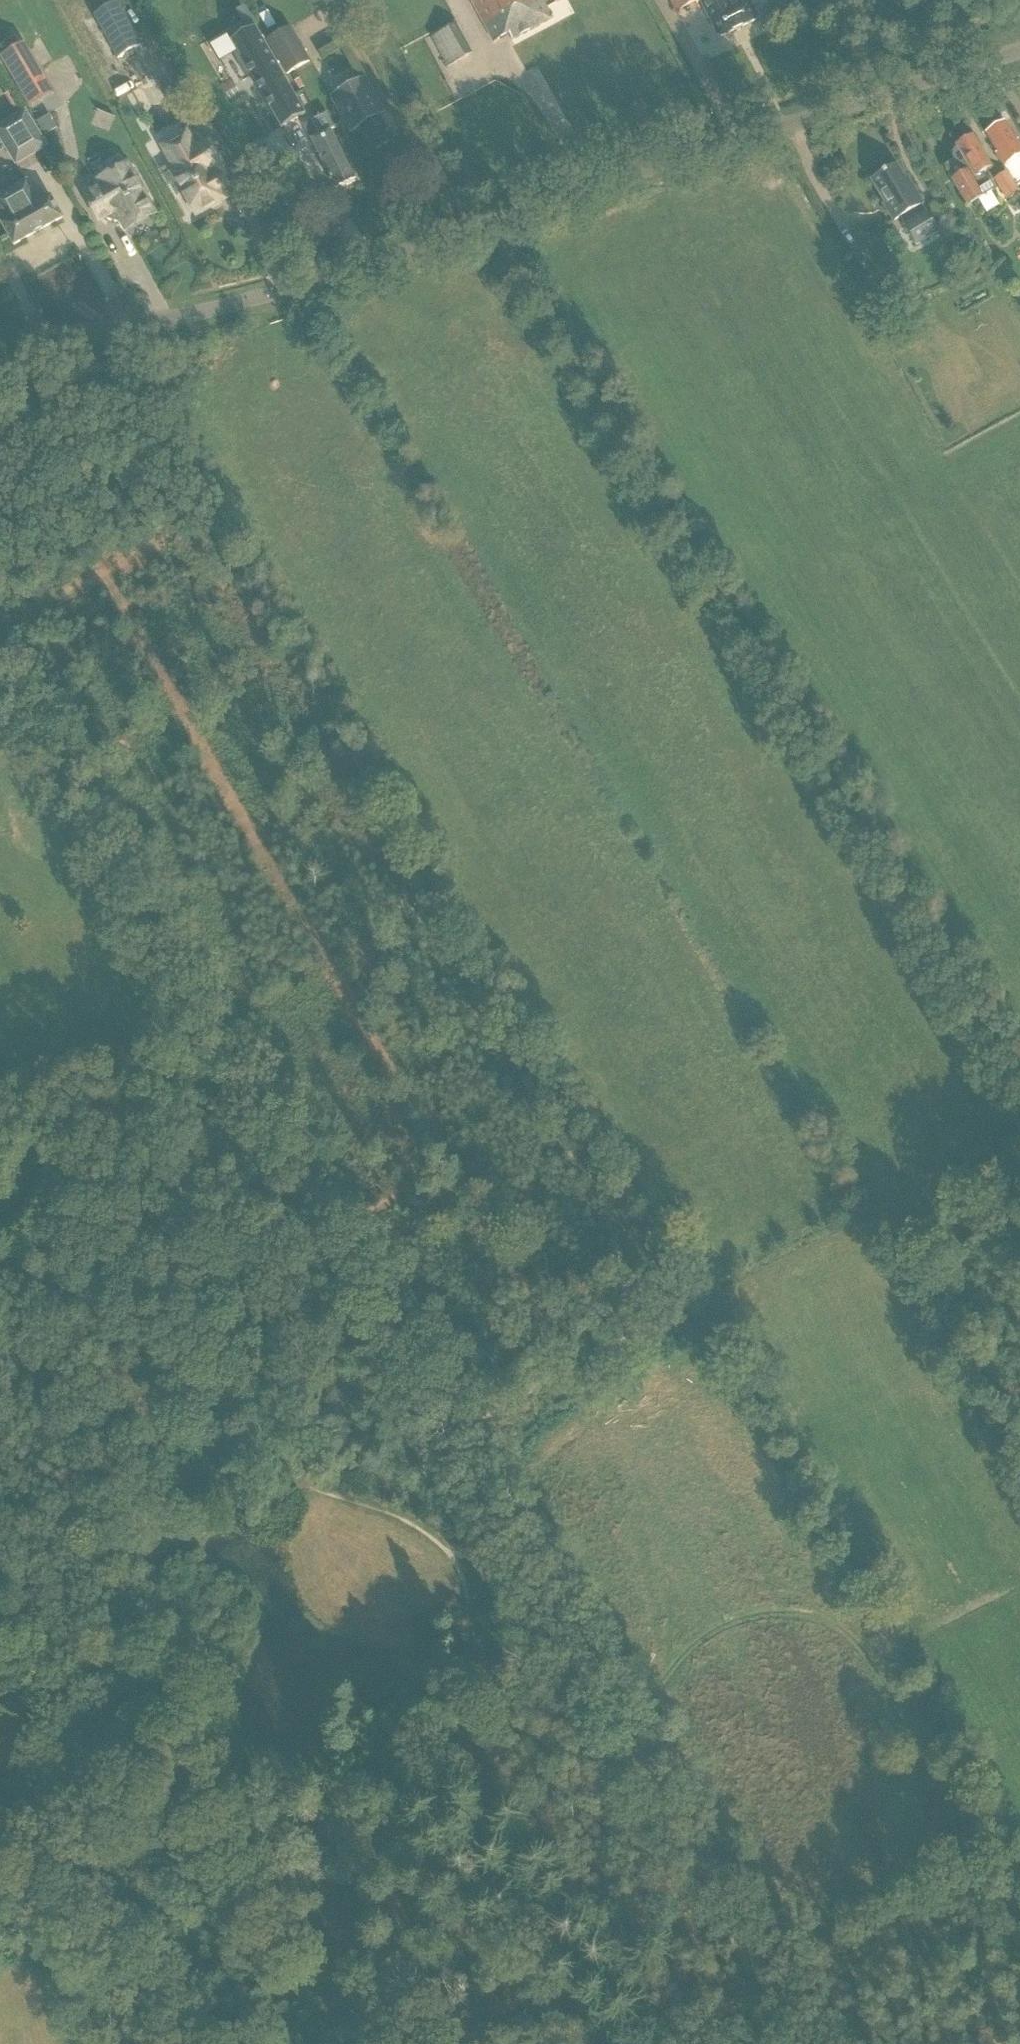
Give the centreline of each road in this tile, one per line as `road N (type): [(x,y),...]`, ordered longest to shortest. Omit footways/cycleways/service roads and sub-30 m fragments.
road 1 (track): [(503,239),(499,254),(515,259),(1019,1086)]

